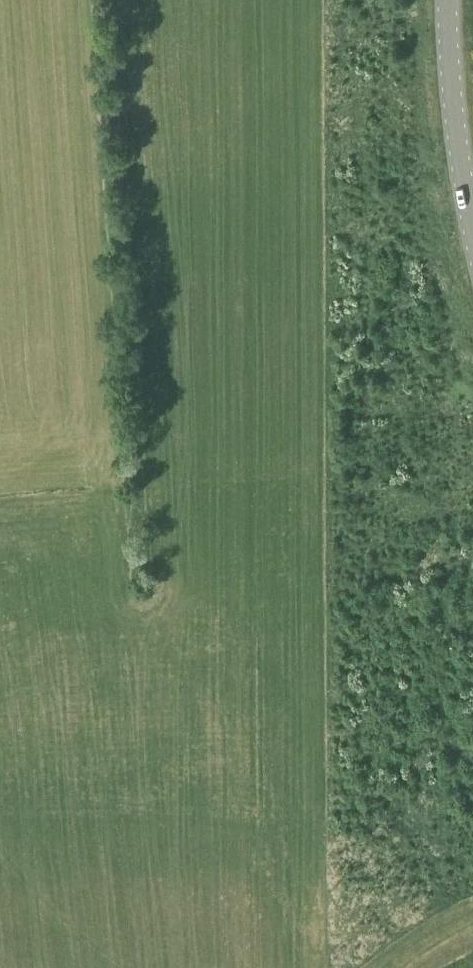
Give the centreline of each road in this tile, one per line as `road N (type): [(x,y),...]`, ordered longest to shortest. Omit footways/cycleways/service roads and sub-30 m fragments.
road 1 (tertiary): [(472,244),(447,0)]

